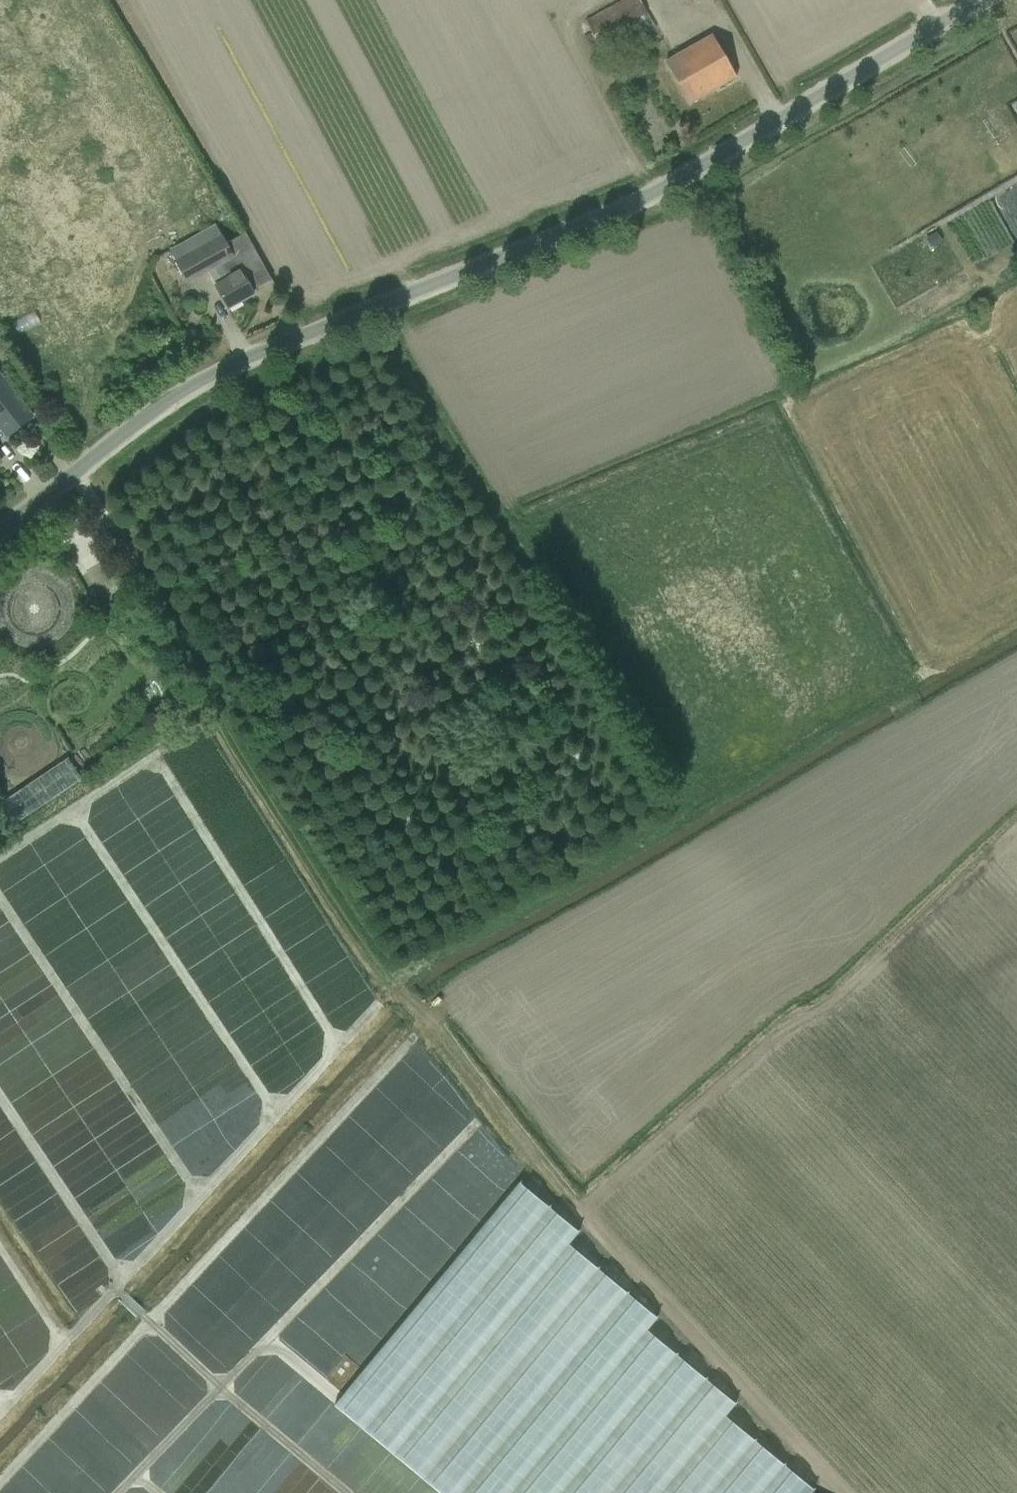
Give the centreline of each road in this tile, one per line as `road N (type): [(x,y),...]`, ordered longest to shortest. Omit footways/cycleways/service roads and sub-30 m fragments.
road 1 (unclassified): [(0,536),(170,408),(303,343),(634,210),(985,0)]

